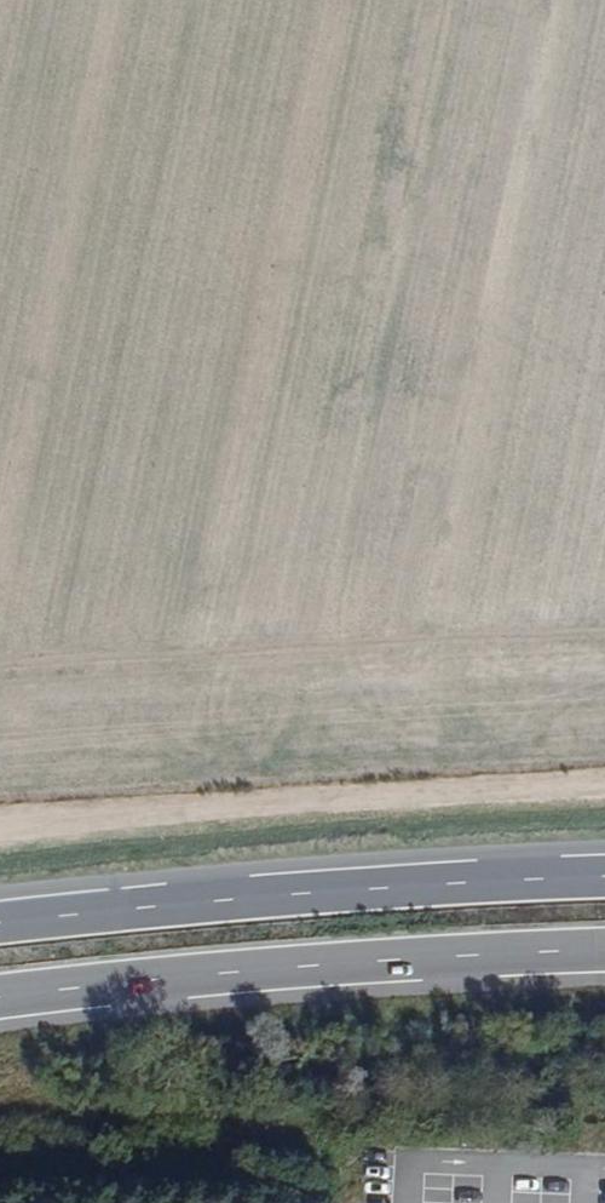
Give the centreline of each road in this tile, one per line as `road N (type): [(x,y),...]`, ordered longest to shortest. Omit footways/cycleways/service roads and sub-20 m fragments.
road 1 (trunk): [(0,1005),(604,953)]
road 2 (trunk): [(604,880),(208,904),(0,928)]

